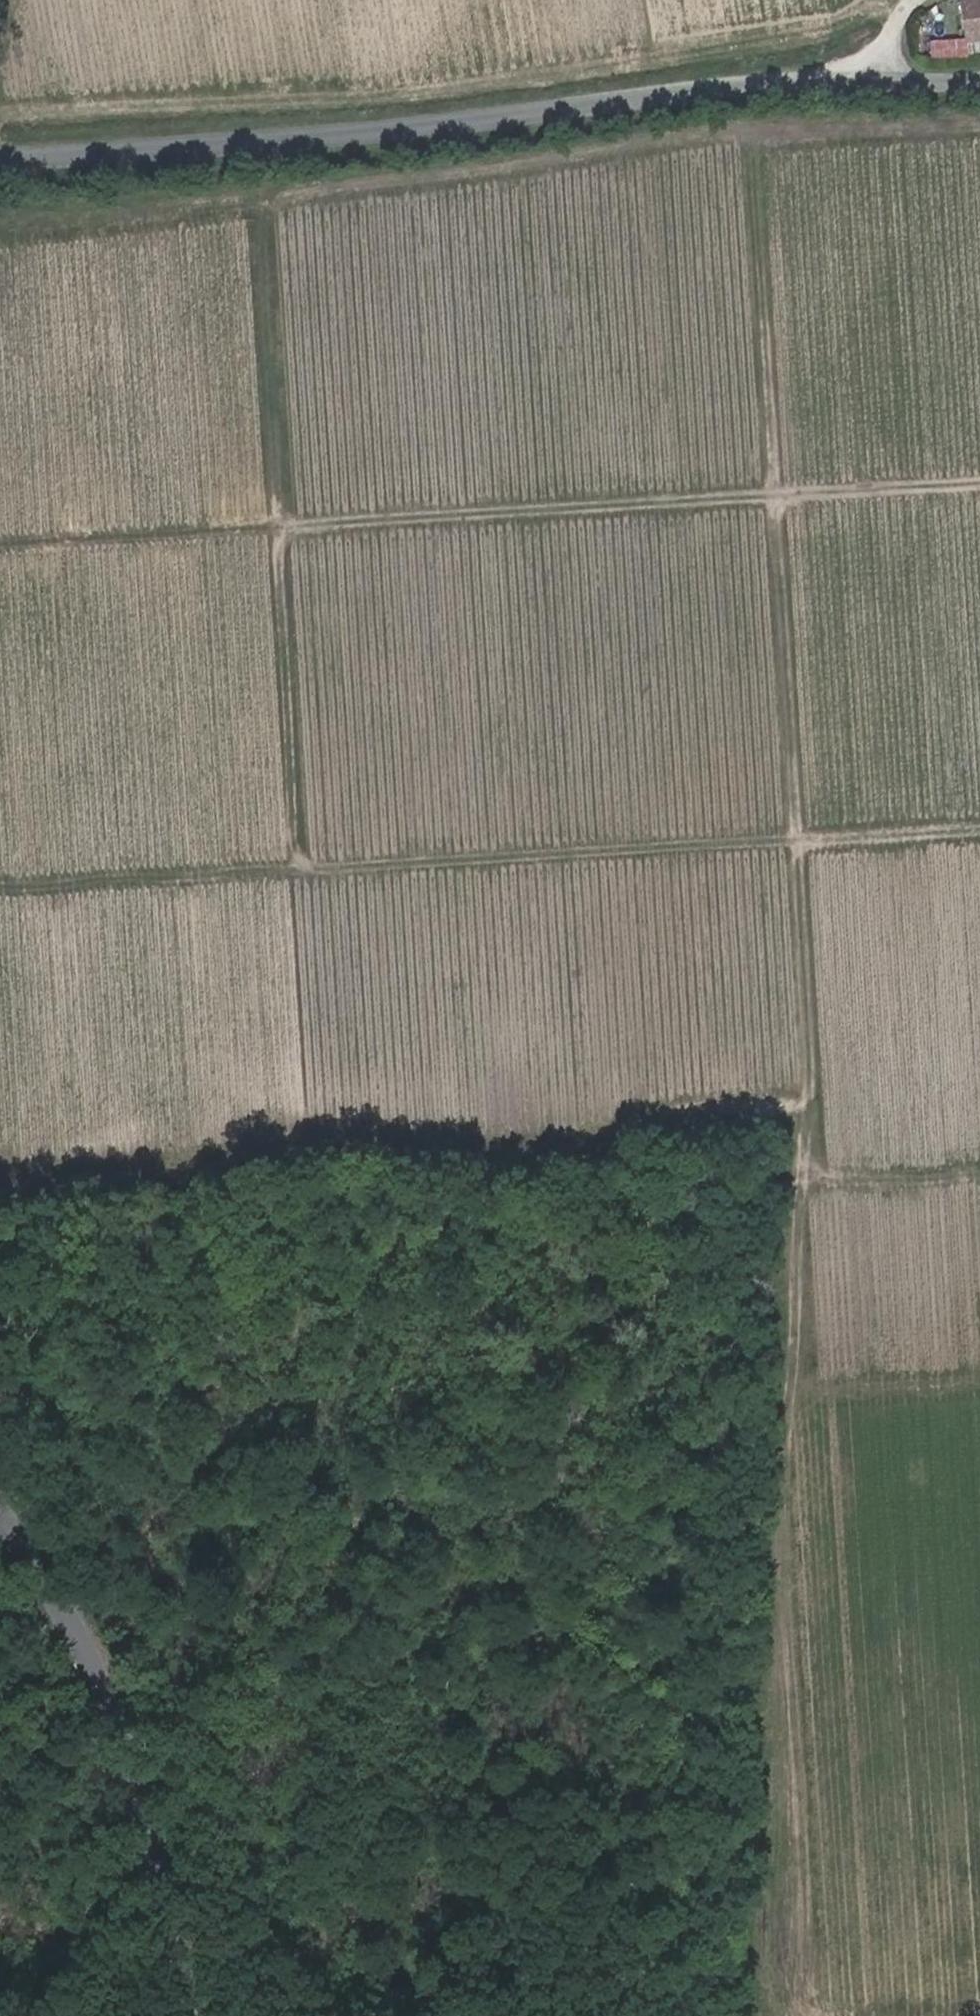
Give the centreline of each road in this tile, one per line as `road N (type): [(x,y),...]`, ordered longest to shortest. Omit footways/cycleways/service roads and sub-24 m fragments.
road 1 (unclassified): [(0,161),(246,148),(775,87),(979,83)]
road 2 (unclassified): [(201,2015),(136,1742),(0,1493)]

